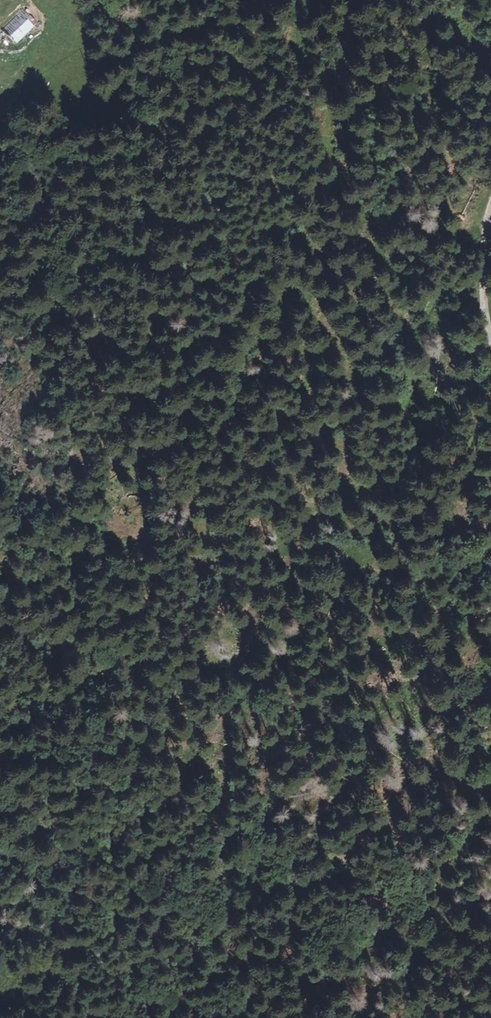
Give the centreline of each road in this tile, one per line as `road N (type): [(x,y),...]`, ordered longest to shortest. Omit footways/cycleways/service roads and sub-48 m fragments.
road 1 (track): [(490,211),(483,282),(490,331)]

